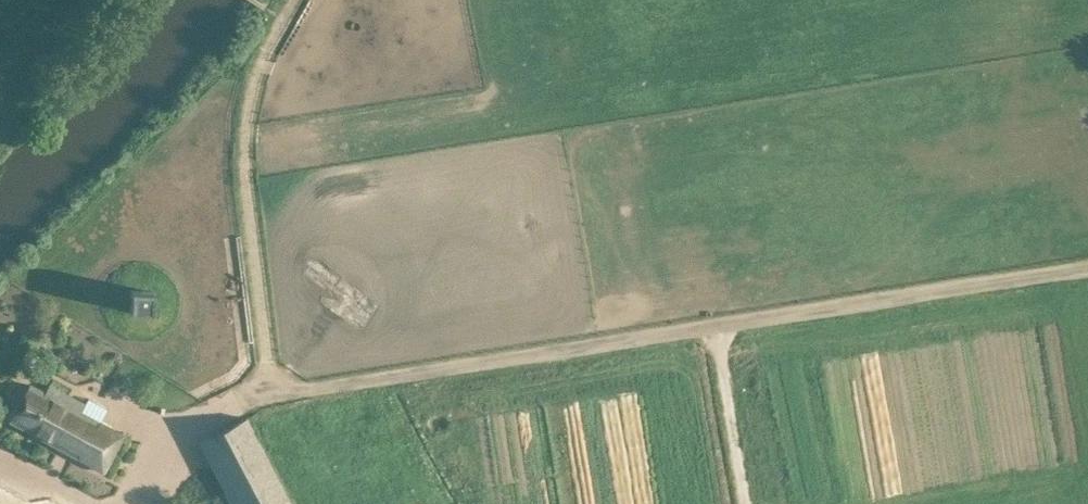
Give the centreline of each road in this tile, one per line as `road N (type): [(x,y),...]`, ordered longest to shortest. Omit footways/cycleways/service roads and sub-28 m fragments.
road 1 (track): [(274,391),(1087,264)]
road 2 (track): [(274,391),(243,159),(251,85),(266,43),(285,18)]
road 3 (track): [(0,147),(134,0)]
road 4 (track): [(140,503),(193,433),(274,391)]

